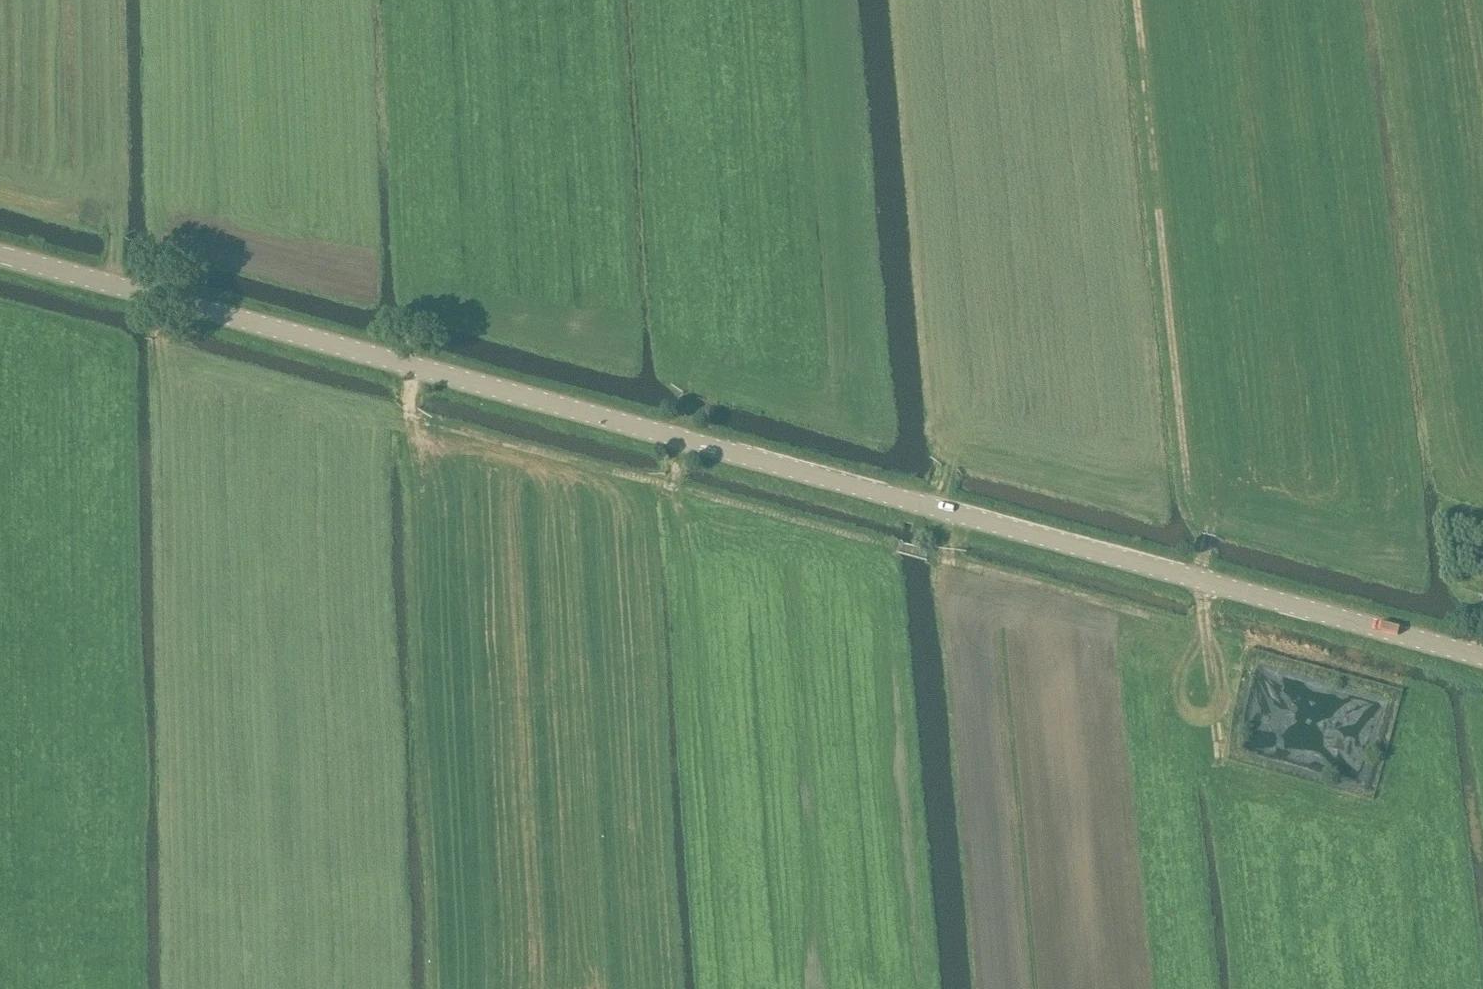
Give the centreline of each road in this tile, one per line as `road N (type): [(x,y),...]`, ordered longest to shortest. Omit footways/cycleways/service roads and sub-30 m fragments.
road 1 (unclassified): [(1482,656),(0,260)]
road 2 (track): [(1196,578),(1210,522),(1189,492),(1138,0)]

